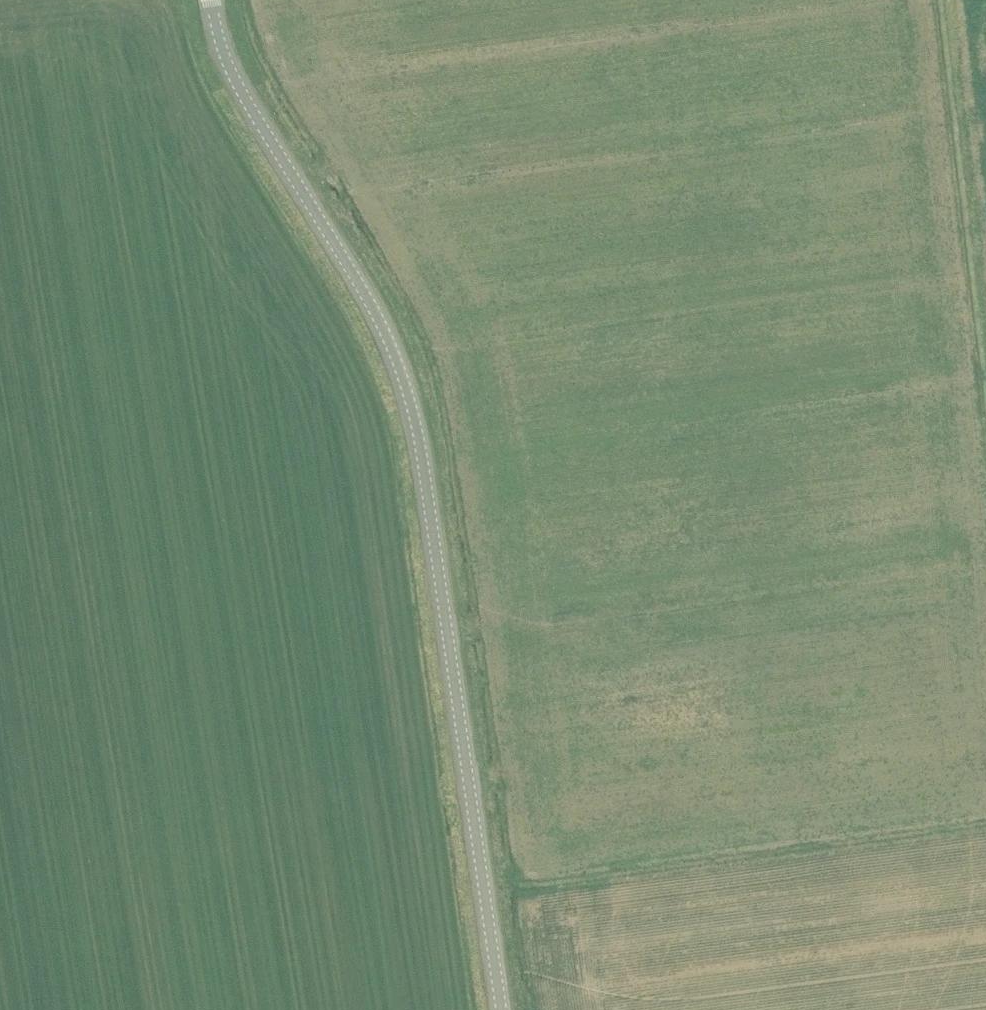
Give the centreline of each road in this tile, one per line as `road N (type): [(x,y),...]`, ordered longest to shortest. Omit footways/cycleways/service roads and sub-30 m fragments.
road 1 (tertiary): [(485,1009),(405,471),(382,382),(349,301),(275,190),(233,110),(200,0)]

